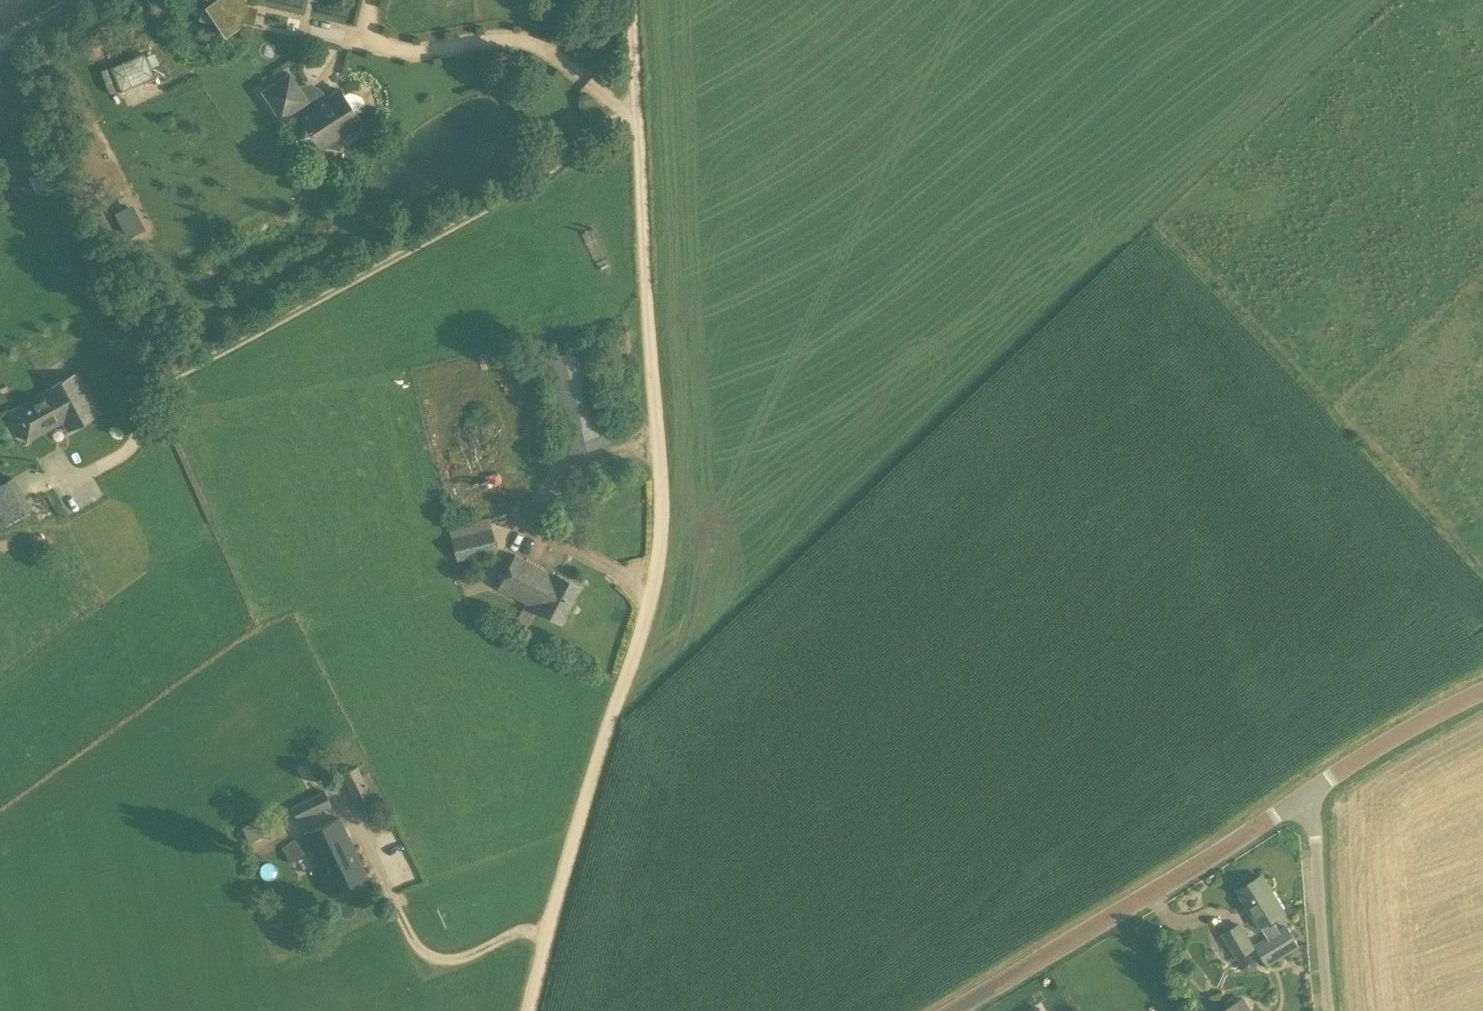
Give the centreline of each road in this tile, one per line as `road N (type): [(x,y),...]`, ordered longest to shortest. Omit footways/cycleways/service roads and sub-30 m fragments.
road 1 (track): [(529,1010),(659,551),(632,0)]
road 2 (tertiary): [(951,1010),(1303,795)]
road 3 (unclassified): [(1328,1010),(1315,837),(1303,795)]
road 4 (tertiary): [(1482,689),(1303,795)]

